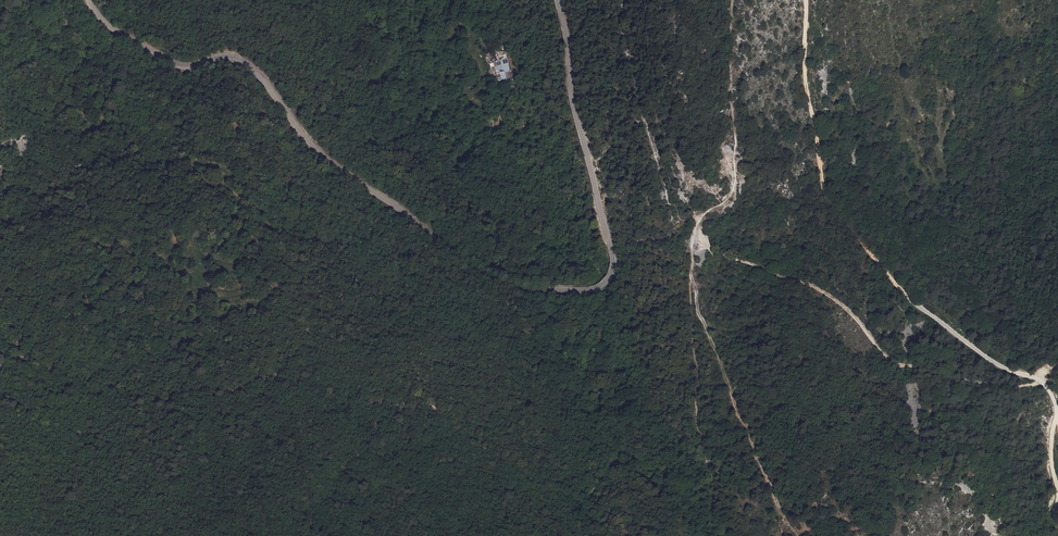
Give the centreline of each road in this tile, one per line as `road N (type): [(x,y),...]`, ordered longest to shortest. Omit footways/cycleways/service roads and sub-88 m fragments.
road 1 (tertiary): [(90,0),(110,25),(175,62),(229,59),(250,67),(333,162),(490,274),(522,287),(589,291),(611,275),(613,254),(574,109),(559,0)]
road 2 (track): [(805,0),(804,77),(831,216),(918,306),(983,354),(1040,382),(1057,418)]
road 3 (track): [(1040,382),(1002,388),(900,364),(840,302),(698,240),(692,281)]
road 4 (track): [(692,281),(734,407),(800,535)]
road 5 (track): [(98,15),(81,64),(132,121),(106,151)]

